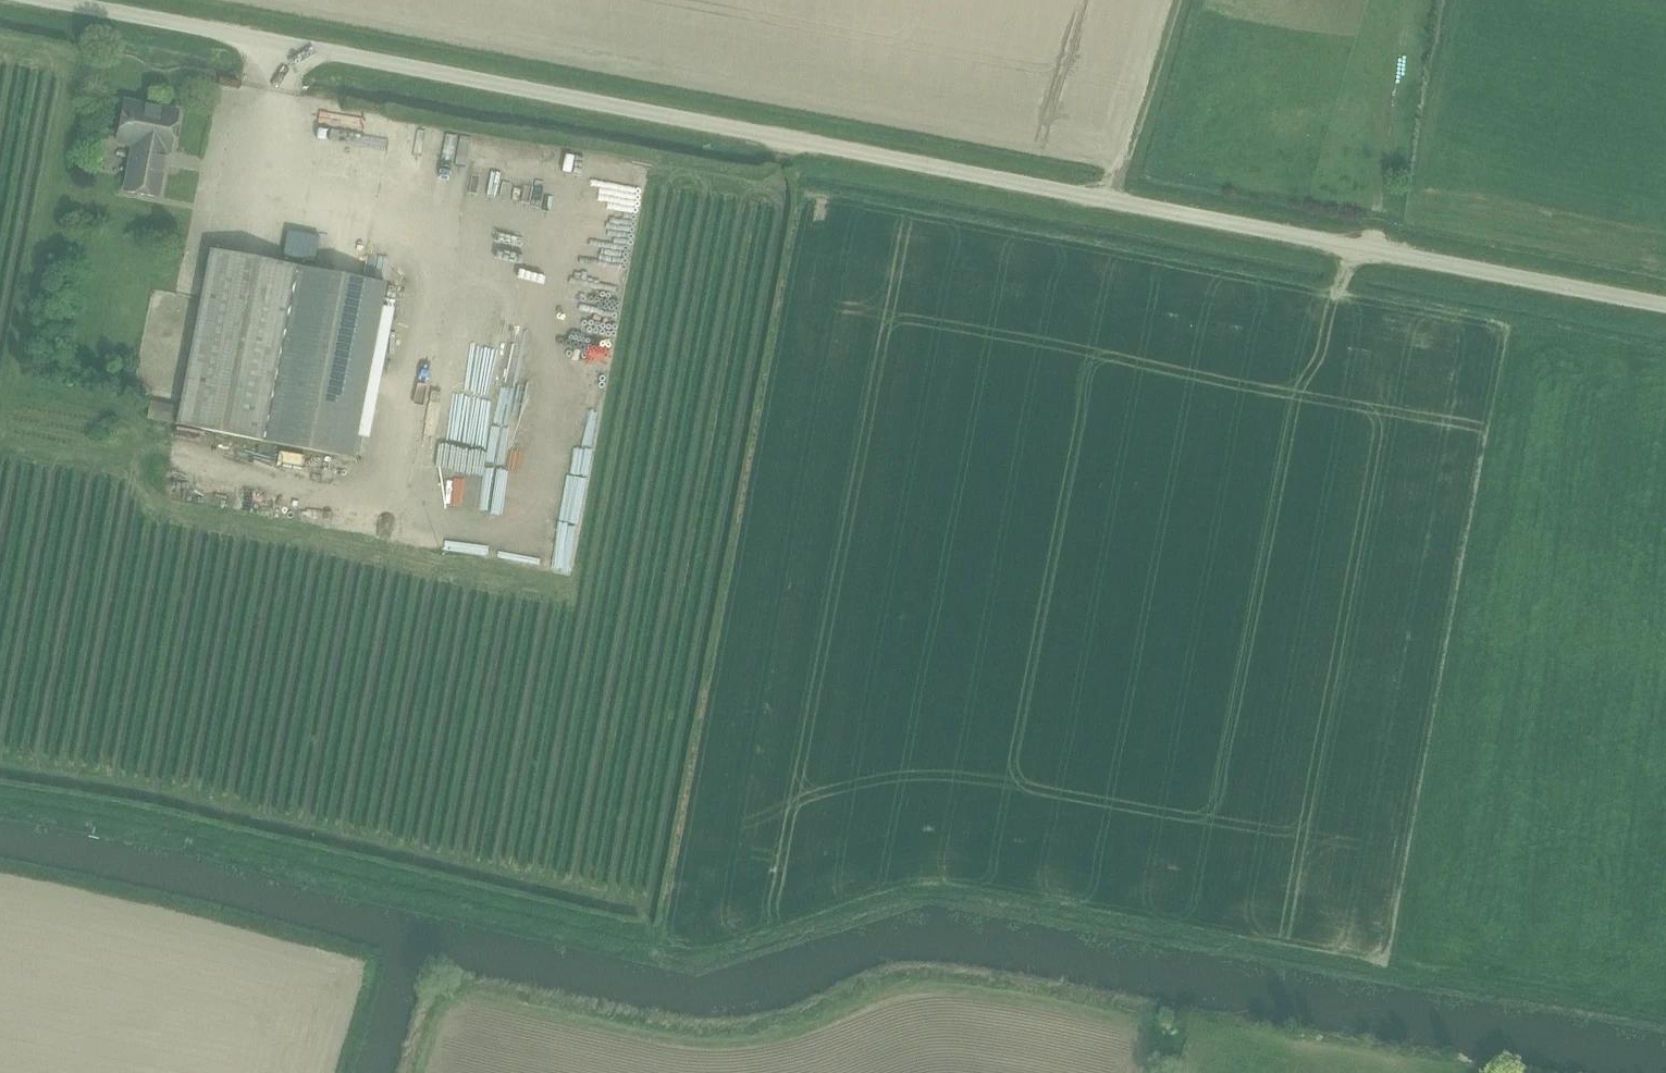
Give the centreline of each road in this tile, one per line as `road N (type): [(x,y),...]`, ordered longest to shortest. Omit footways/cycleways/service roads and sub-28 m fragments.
road 1 (unclassified): [(1665,306),(52,0)]

